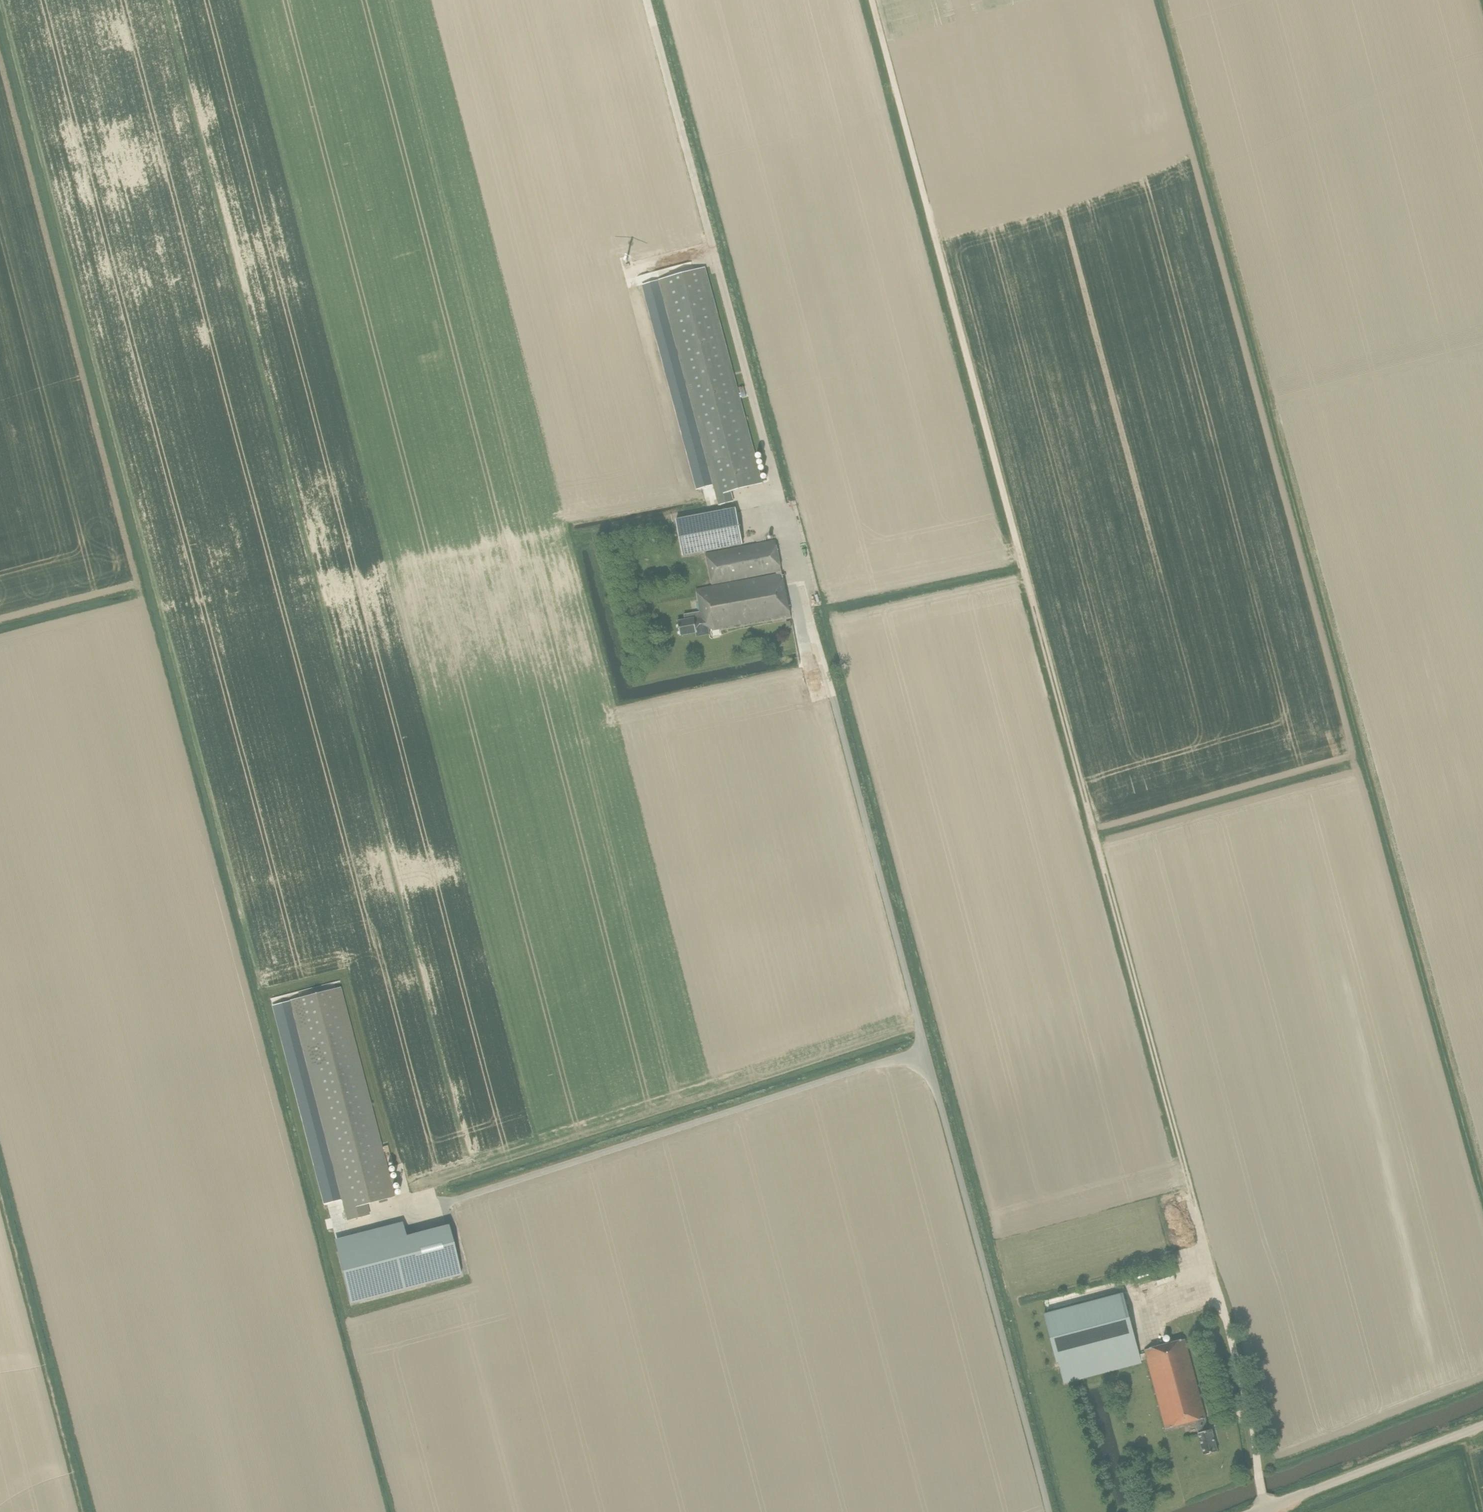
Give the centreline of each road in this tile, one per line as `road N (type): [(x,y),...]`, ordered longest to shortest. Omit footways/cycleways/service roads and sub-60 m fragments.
road 1 (track): [(1211,1267),(871,0)]
road 2 (unclassified): [(1049,1511),(823,662)]
road 3 (unclassified): [(1259,1511),(1482,1426)]

